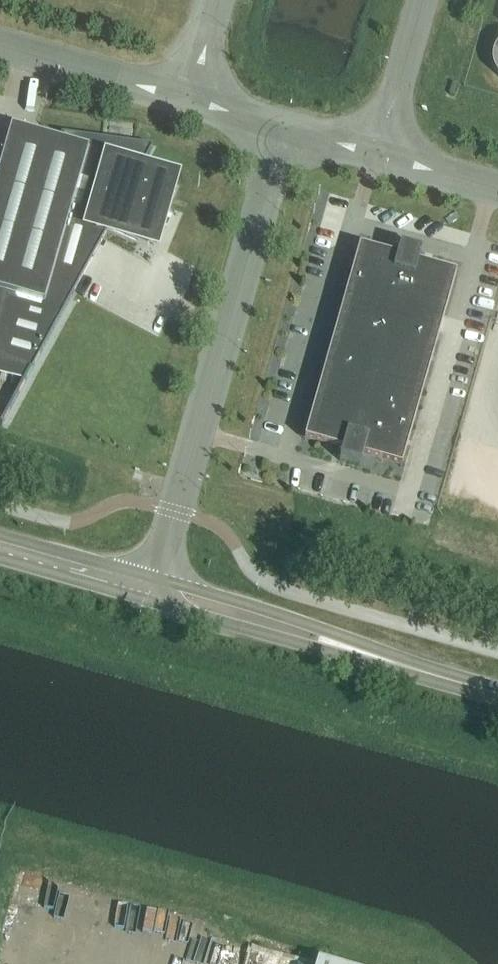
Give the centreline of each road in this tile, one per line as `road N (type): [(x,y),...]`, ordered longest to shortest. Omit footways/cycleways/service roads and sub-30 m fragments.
road 1 (unclassified): [(150,592),(284,127)]
road 2 (secondary): [(150,592),(497,696)]
road 3 (unclassified): [(188,99),(0,46)]
road 4 (unclassified): [(423,0),(379,153)]
road 5 (secondary): [(0,552),(150,592)]
road 6 (unclassified): [(497,188),(379,153)]

